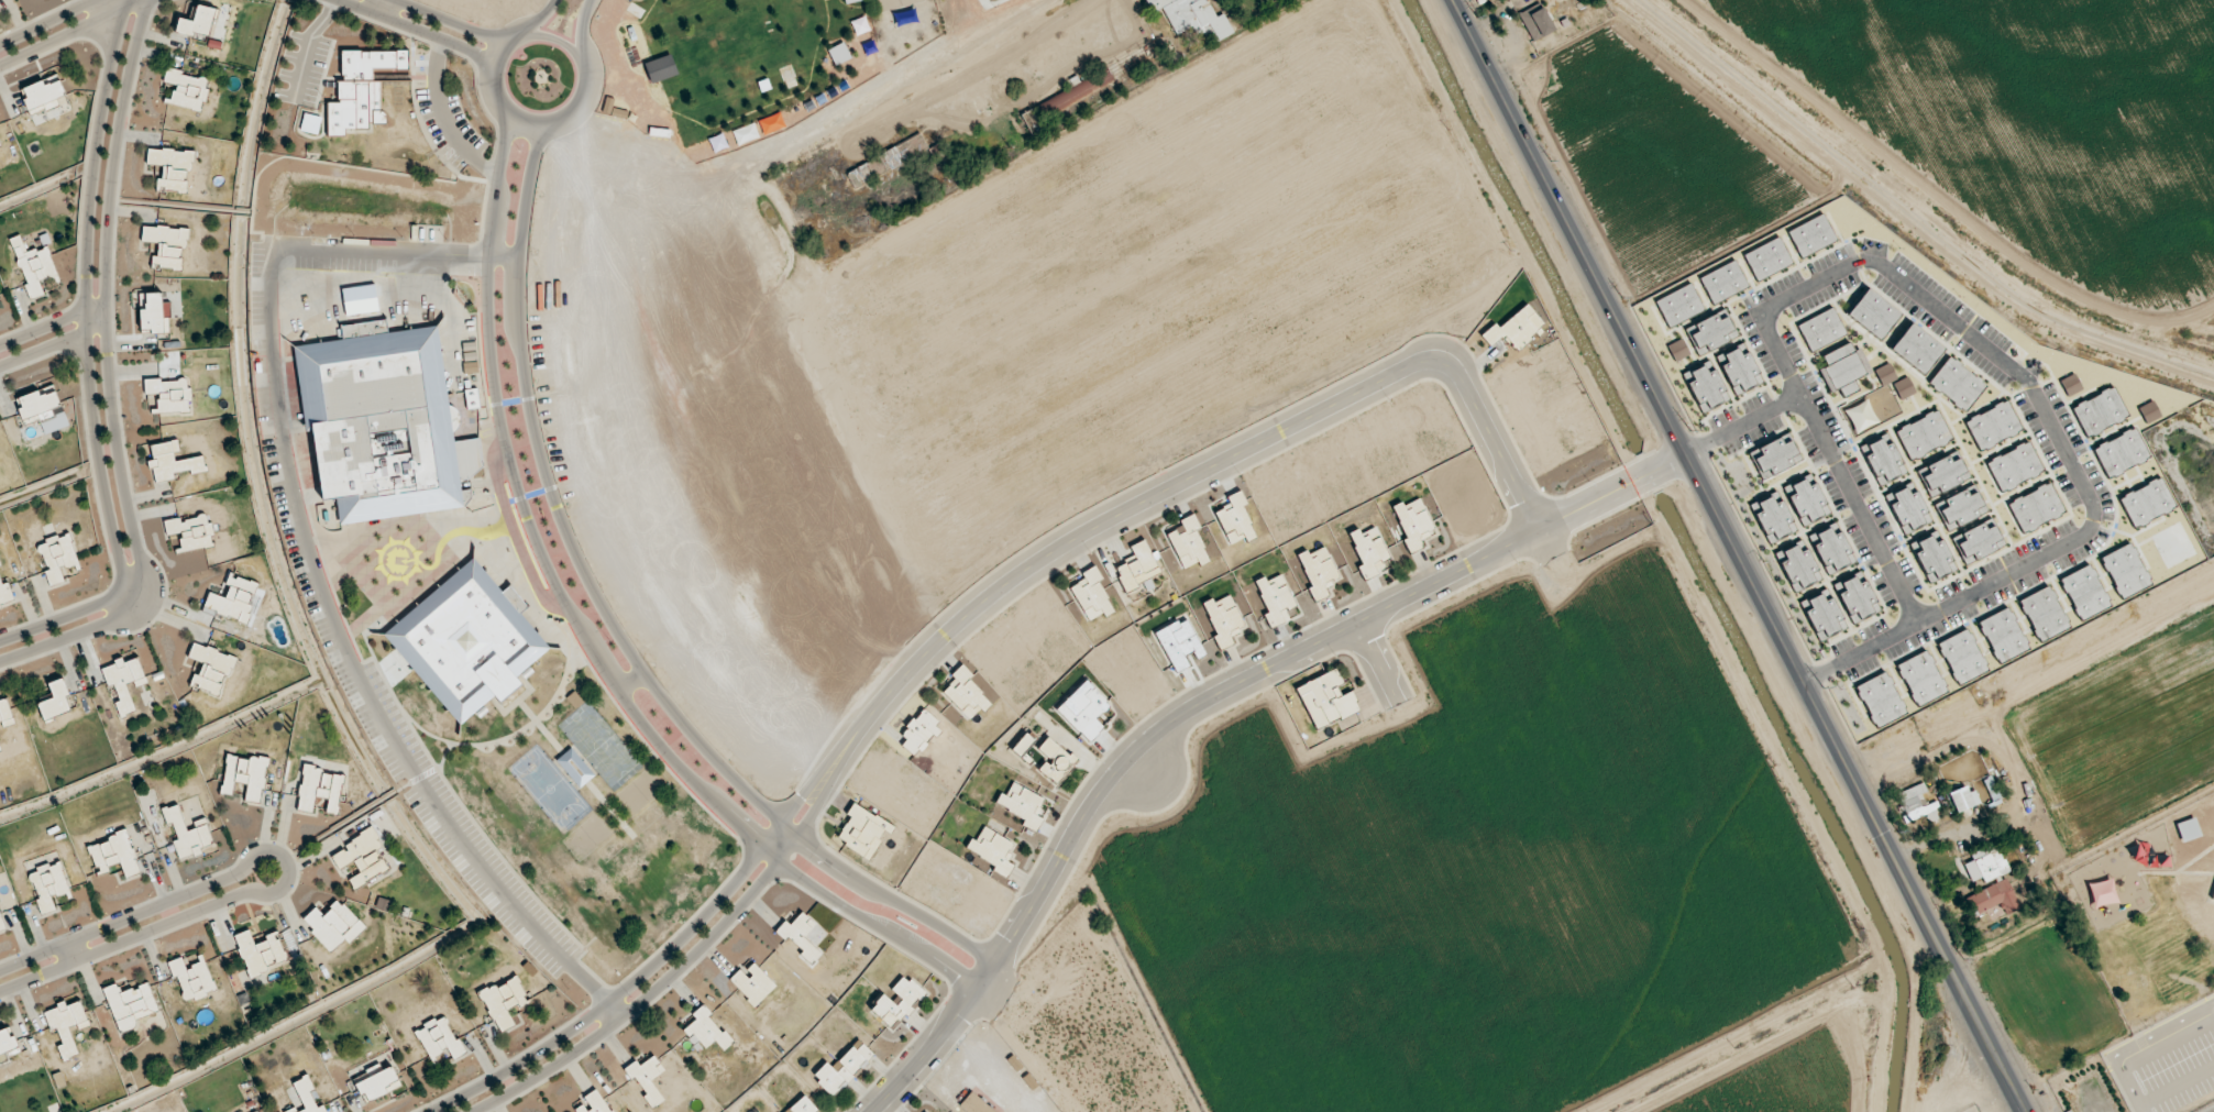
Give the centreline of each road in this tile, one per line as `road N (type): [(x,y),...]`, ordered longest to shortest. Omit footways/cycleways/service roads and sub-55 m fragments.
road 1 (secondary): [(2025,1111),(1452,0)]
road 2 (residential): [(620,1019),(488,883),(368,702),(310,560),(271,388),(266,335),(279,261),(518,262)]
road 3 (residential): [(504,112),(487,257),(488,360),(517,499),(575,627),(661,751),(759,846),(979,991)]
road 4 (residential): [(867,1111),(979,991),(1099,795),(1193,704),(1687,453)]
road 5 (residential): [(998,962),(874,891),(770,814),(695,739),(590,590),(546,481),(518,330),(527,183),(536,147),(552,126)]
road 6 (residential): [(1538,524),(1465,384),(1447,367),(1419,365),(1045,552),(944,631),(830,771)]
road 7 (residential): [(0,661),(102,625),(133,595),(137,554),(115,445),(107,257),(118,135),(146,0)]
road 8 (residential): [(126,0),(108,53),(86,246),(91,416),(119,574),(104,598),(0,639)]
road 9 (residential): [(0,990),(252,890),(277,888),(286,860),(258,851),(234,874),(0,969)]
road 10 (residential): [(830,771),(700,921),(635,980),(574,1026),(426,1111)]
road 11 (residential): [(475,1111),(552,1068),(678,971),(797,836),(830,771)]
road 12 (residential): [(569,120),(591,92),(591,57),(582,42),(541,23),(513,32),(488,73),(495,100),(518,122),(569,120)]
road 13 (residential): [(339,0),(454,44),(488,73)]
road 14 (residential): [(0,64),(143,0)]
road 15 (residential): [(513,32),(477,32),(394,0)]

